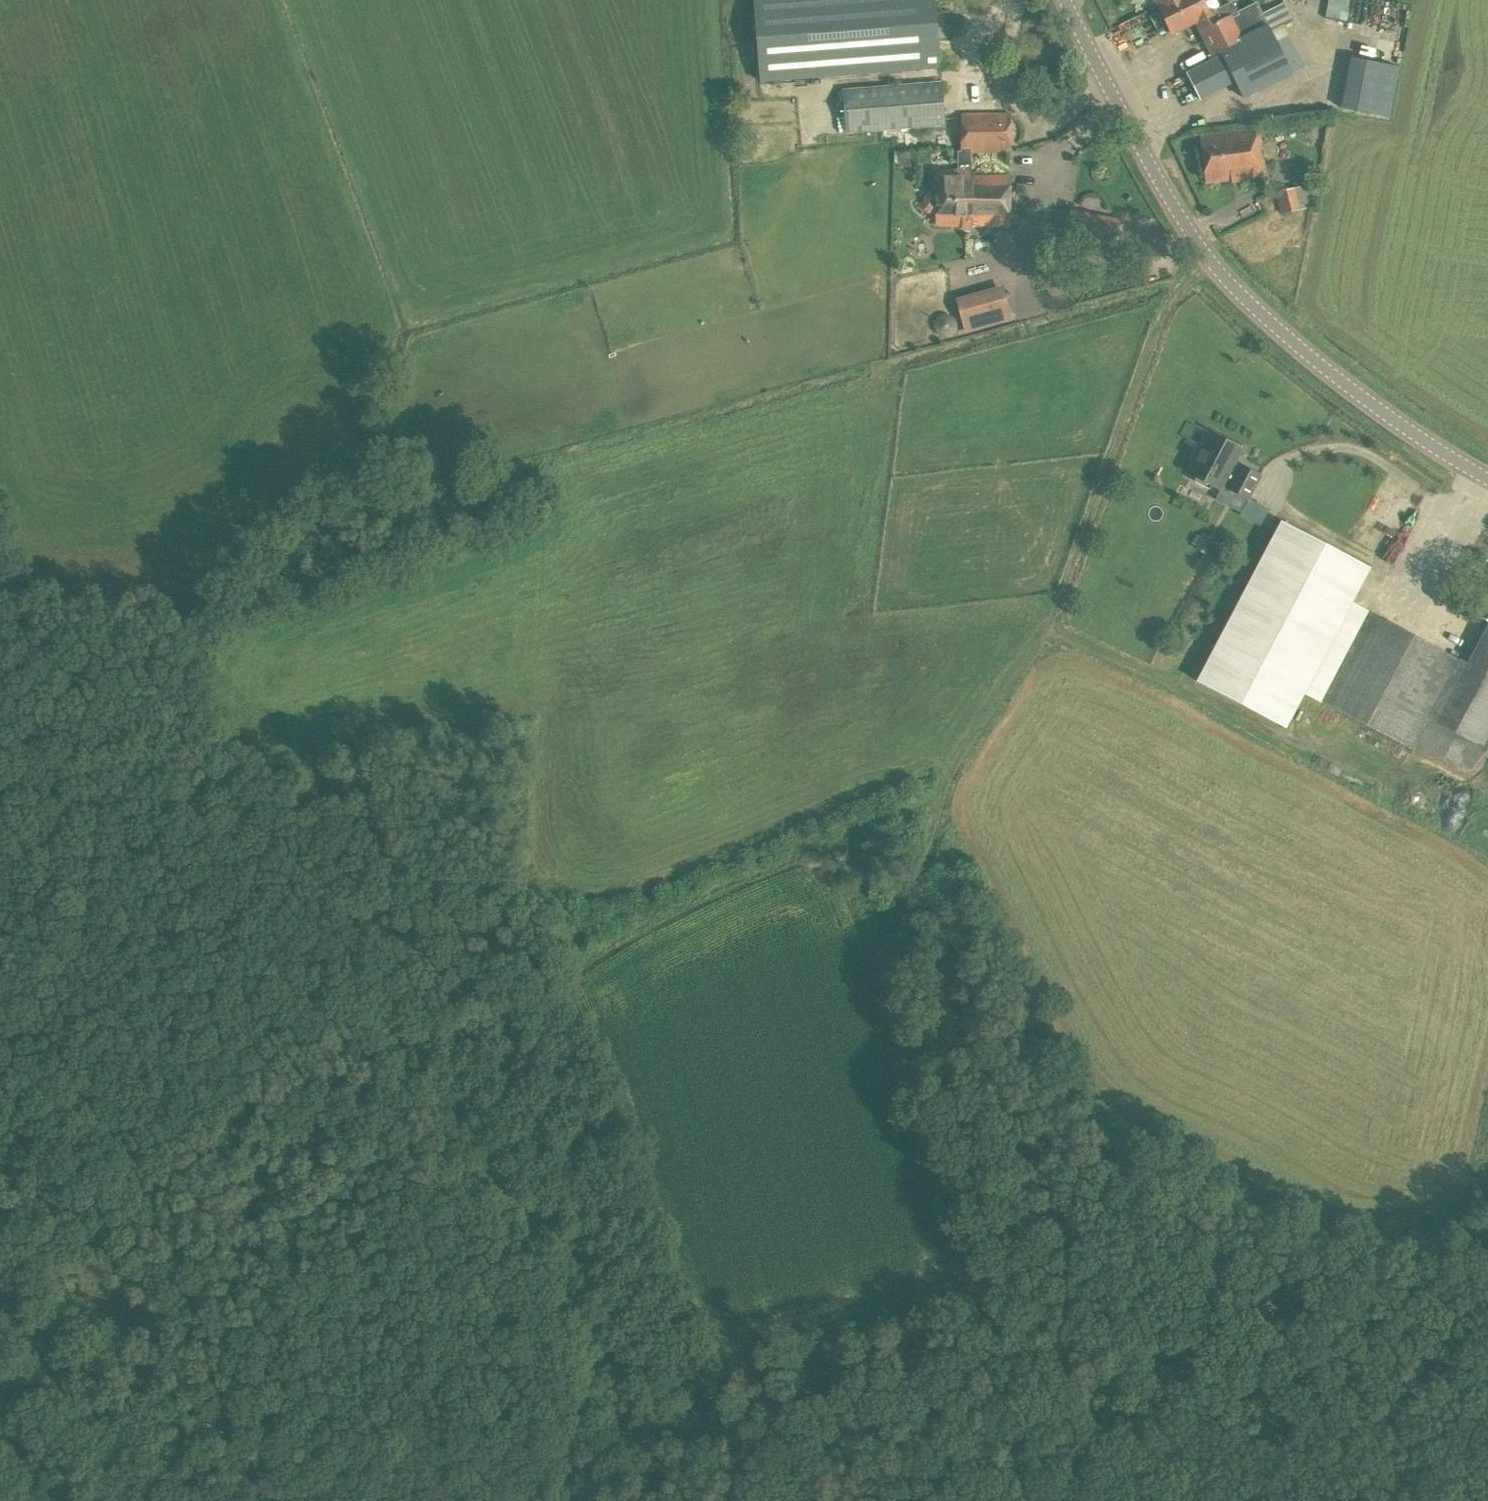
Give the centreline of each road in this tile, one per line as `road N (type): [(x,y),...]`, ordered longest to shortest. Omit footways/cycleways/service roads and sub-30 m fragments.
road 1 (tertiary): [(1487,478),(1358,397),(1247,301),(1180,219),(1066,0)]
road 2 (track): [(1213,262),(1179,301),(1059,632),(987,740),(936,798)]

